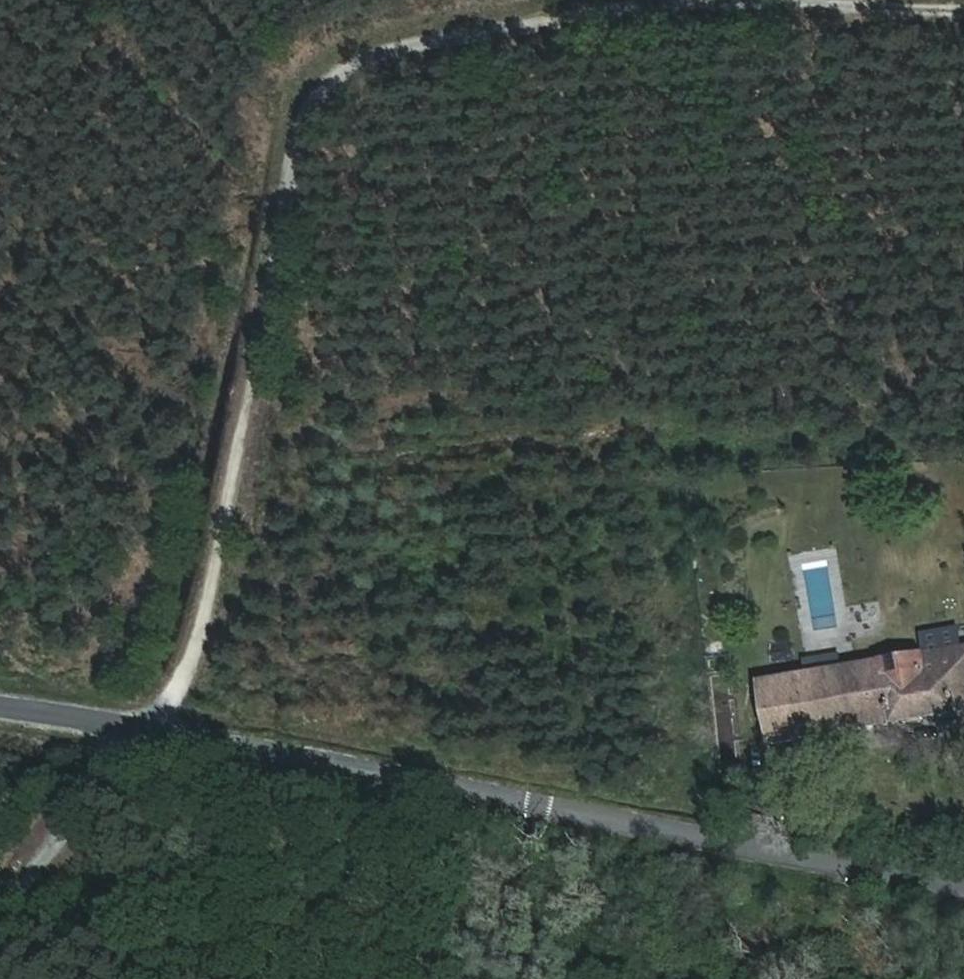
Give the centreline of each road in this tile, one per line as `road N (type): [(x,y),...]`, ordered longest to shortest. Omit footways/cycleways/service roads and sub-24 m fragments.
road 1 (unclassified): [(963,891),(0,717)]

